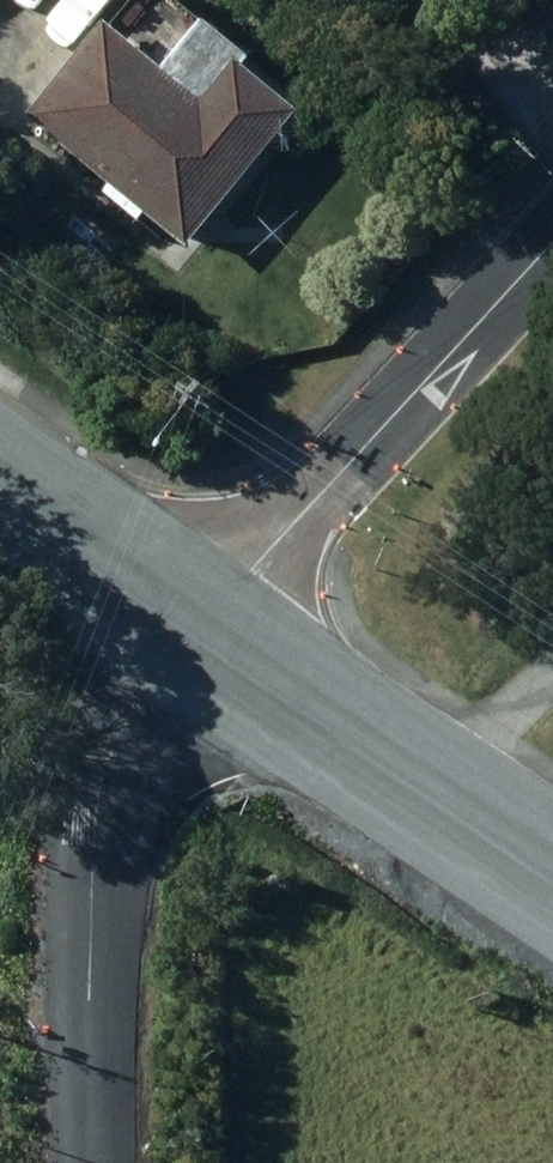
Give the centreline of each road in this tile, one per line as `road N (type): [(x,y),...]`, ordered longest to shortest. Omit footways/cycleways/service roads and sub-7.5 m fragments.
road 1 (residential): [(188,641),(109,749),(98,811),(92,1162)]
road 2 (residential): [(552,240),(188,641)]
road 3 (secondary): [(188,641),(552,883)]
road 4 (secondary): [(0,516),(188,641)]

